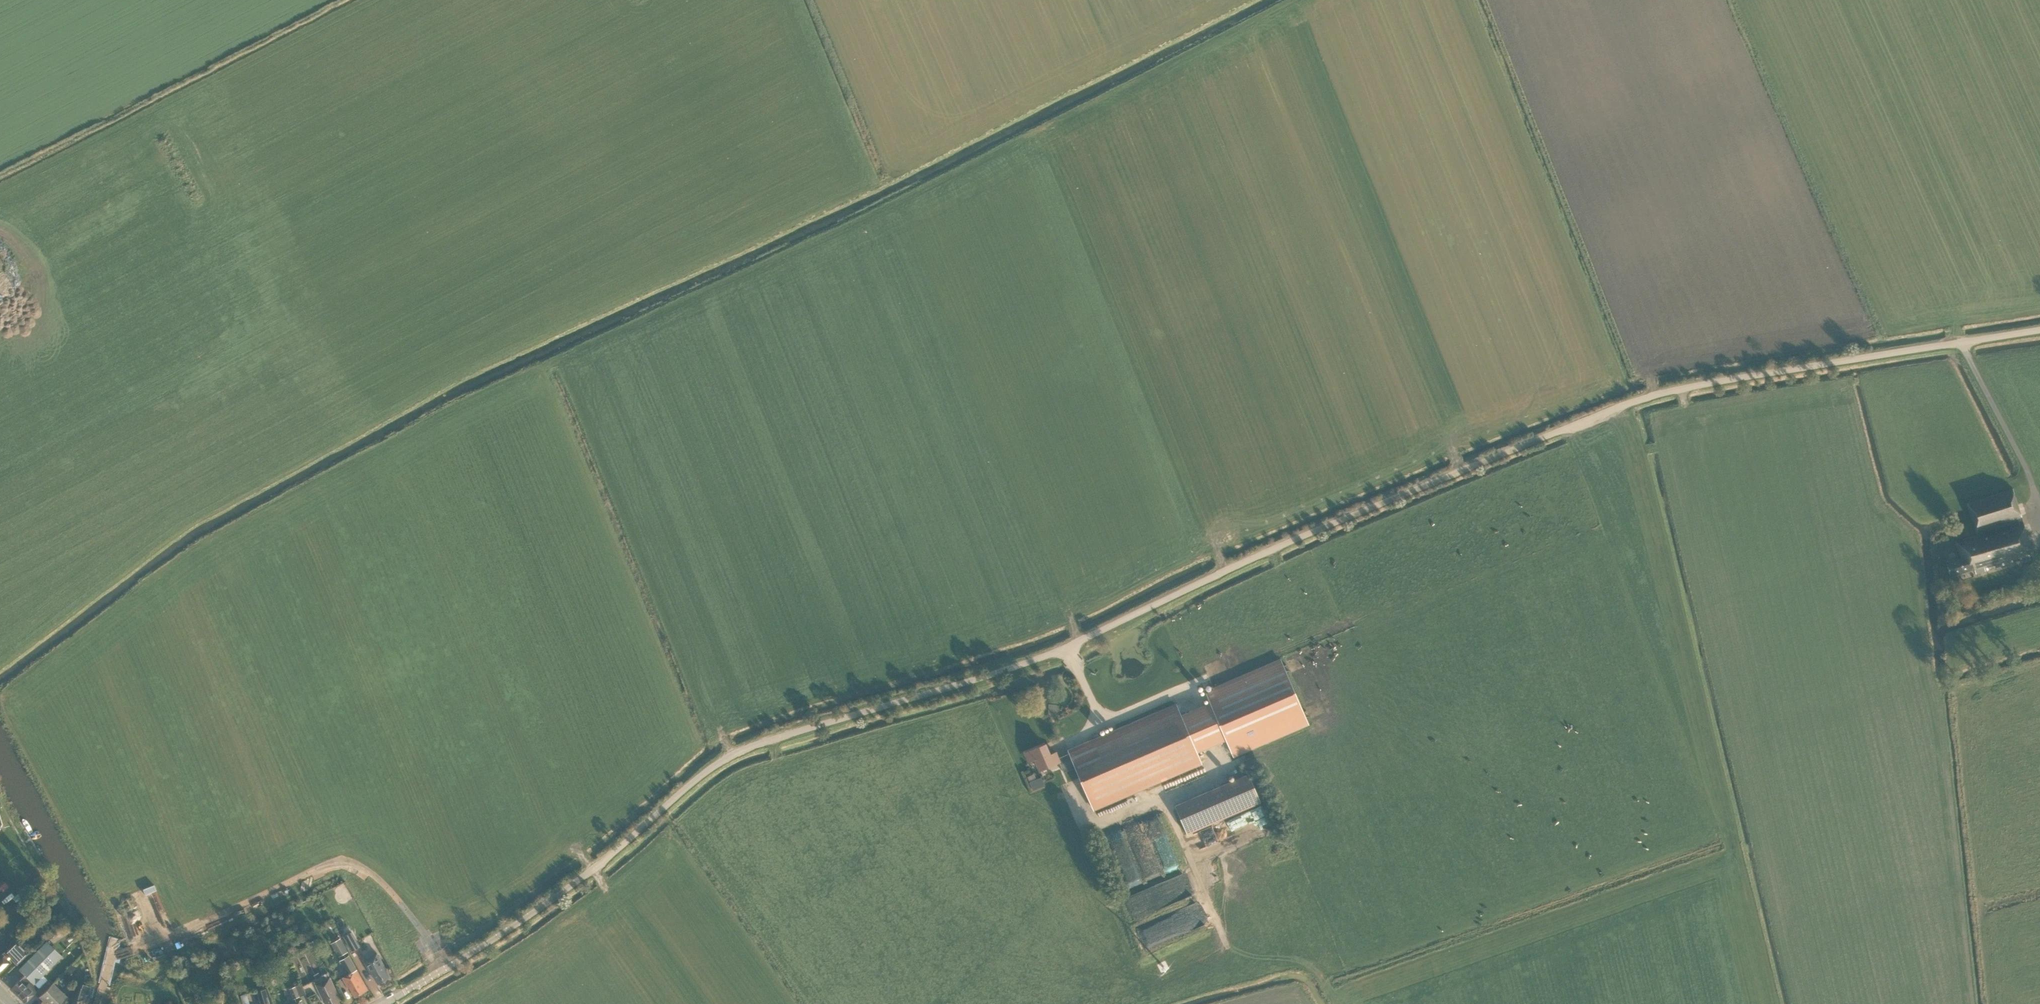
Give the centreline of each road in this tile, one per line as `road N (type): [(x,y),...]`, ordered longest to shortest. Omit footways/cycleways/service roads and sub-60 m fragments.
road 1 (tertiary): [(384,1003),(553,898),(702,774),(753,745),(1041,656),(1349,516),(1641,401),(2039,329)]

